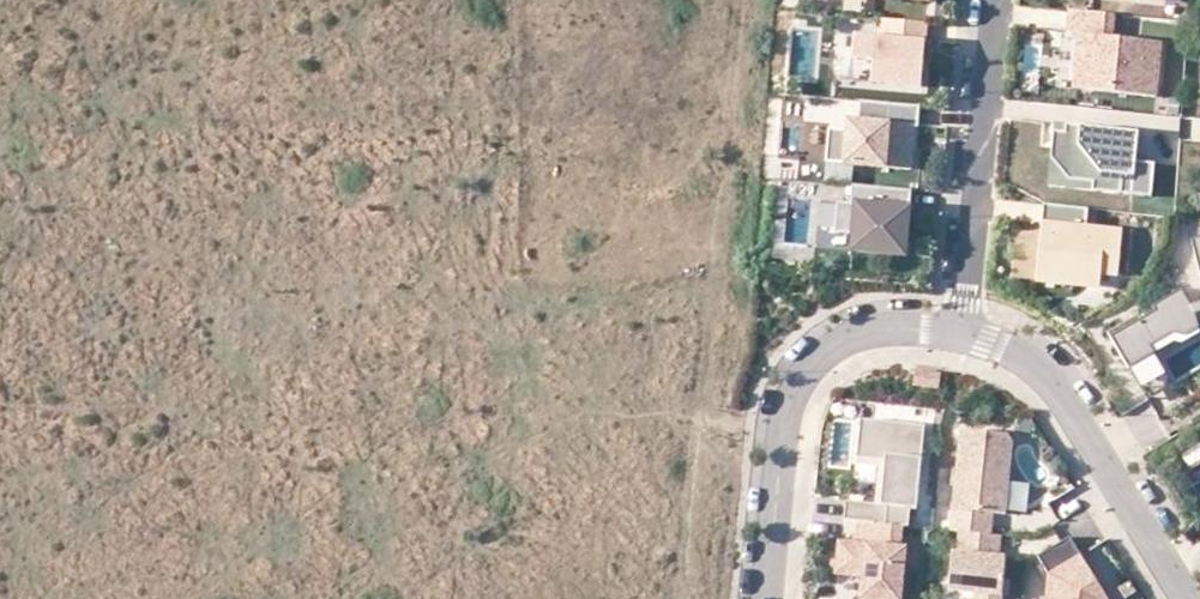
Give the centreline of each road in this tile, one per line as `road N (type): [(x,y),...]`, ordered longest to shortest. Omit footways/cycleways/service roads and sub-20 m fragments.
road 1 (residential): [(764,598),(782,420),(802,375),(826,346),(849,336),(964,330)]
road 2 (residential): [(964,330),(1005,345),(1051,383),(1190,598)]
road 3 (residential): [(964,330),(995,0)]

